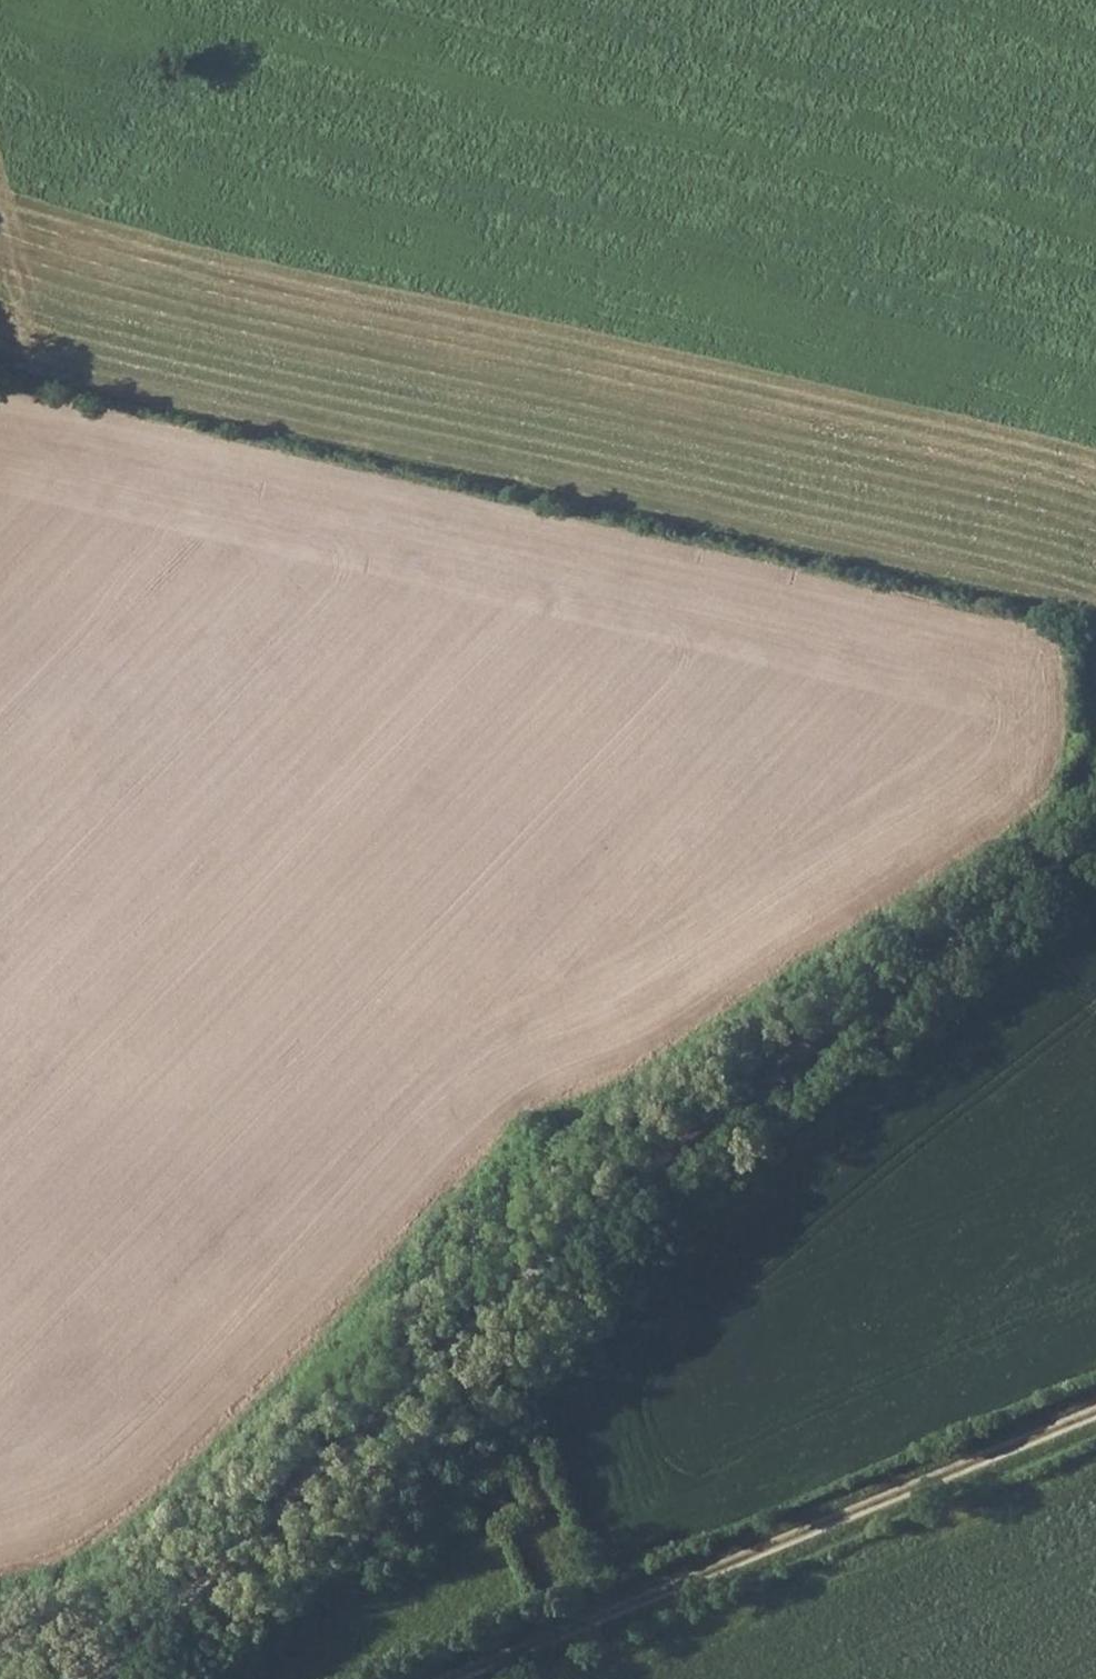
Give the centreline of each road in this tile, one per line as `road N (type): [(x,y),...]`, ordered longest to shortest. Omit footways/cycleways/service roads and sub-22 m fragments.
road 1 (track): [(1095,1411),(446,1678)]

